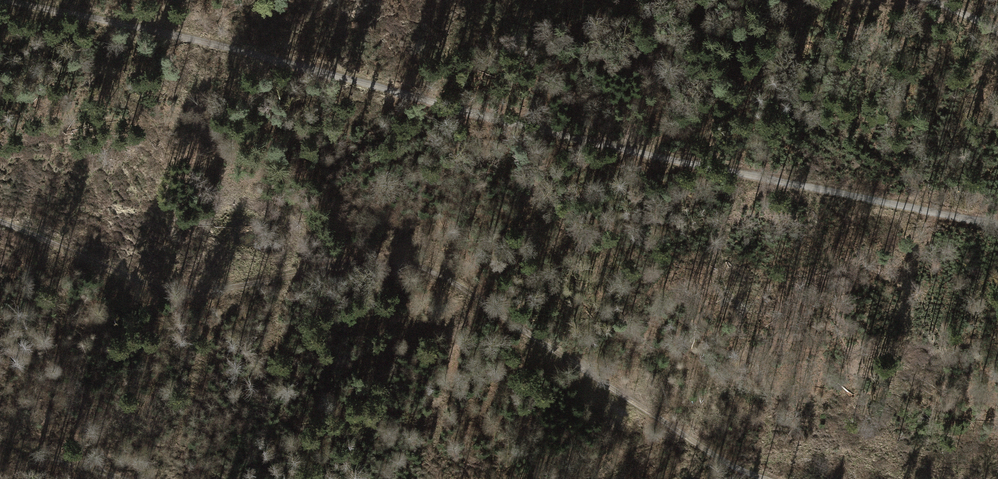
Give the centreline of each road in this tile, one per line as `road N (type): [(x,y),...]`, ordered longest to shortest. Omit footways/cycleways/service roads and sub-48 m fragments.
road 1 (track): [(7,0),(997,224)]
road 2 (track): [(0,223),(194,294),(381,258),(425,264),(737,470),(764,478)]
road 3 (track): [(121,478),(0,438)]

